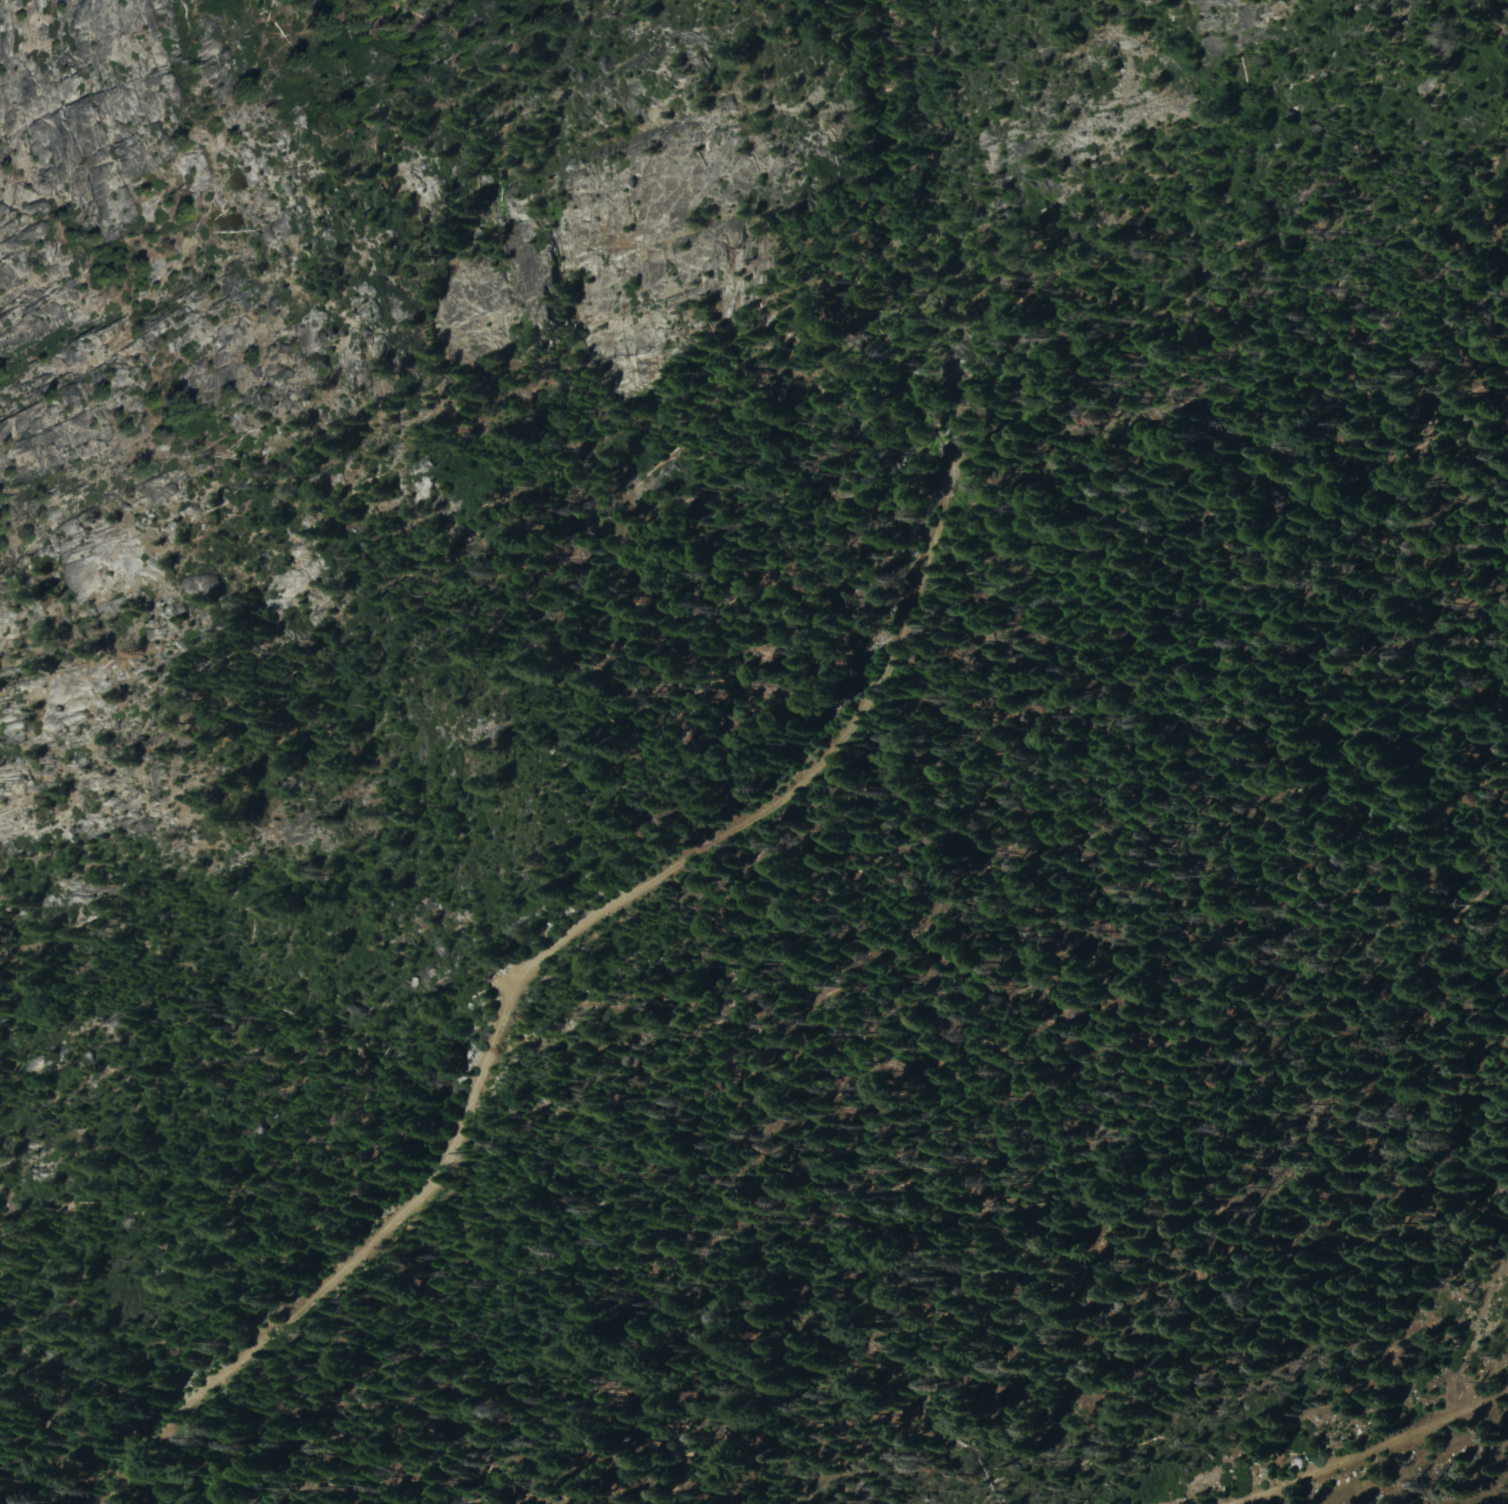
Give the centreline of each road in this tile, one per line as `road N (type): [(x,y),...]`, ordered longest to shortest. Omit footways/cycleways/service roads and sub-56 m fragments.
road 1 (track): [(1238,1503),(1398,1462),(1507,1401)]

